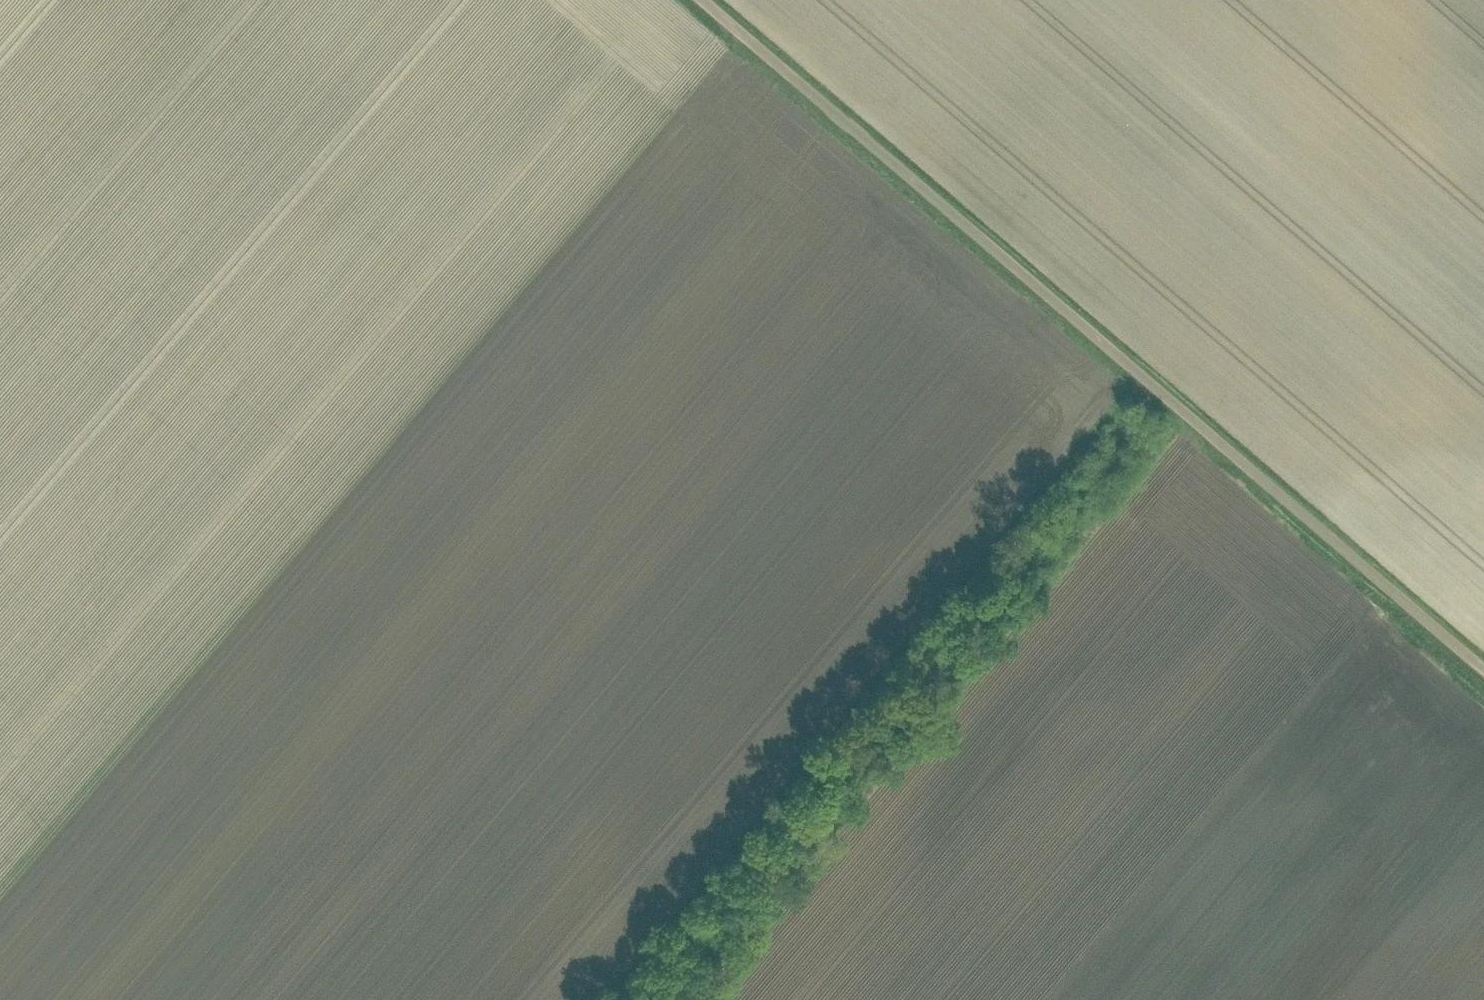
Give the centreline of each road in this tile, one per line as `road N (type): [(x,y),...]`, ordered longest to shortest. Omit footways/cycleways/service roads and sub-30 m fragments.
road 1 (unclassified): [(1483,666),(706,0)]

